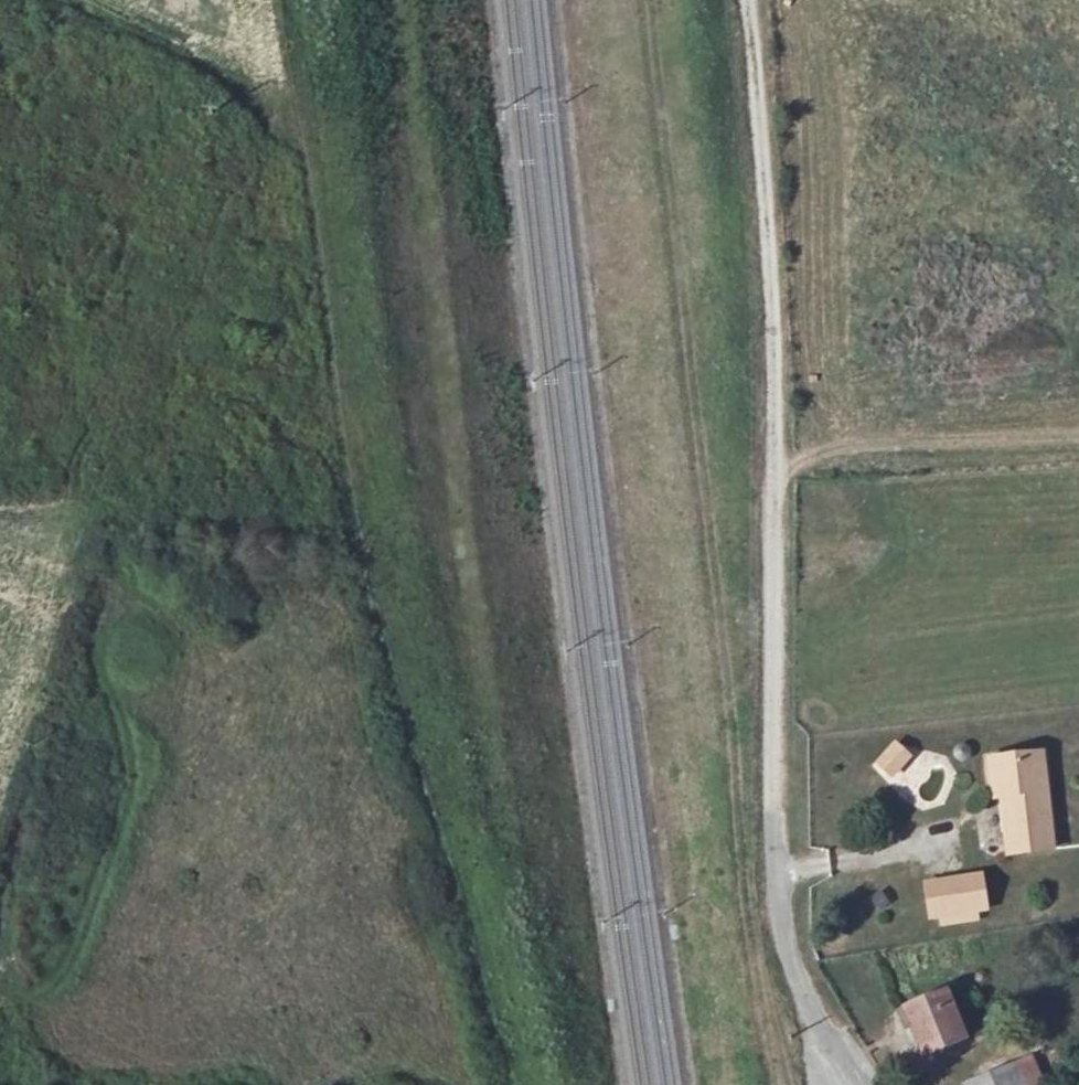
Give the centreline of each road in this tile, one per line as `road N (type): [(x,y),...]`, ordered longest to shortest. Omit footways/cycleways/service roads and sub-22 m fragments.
road 1 (track): [(748,0),(762,138),(777,470),(772,736),(780,902),(802,995)]

